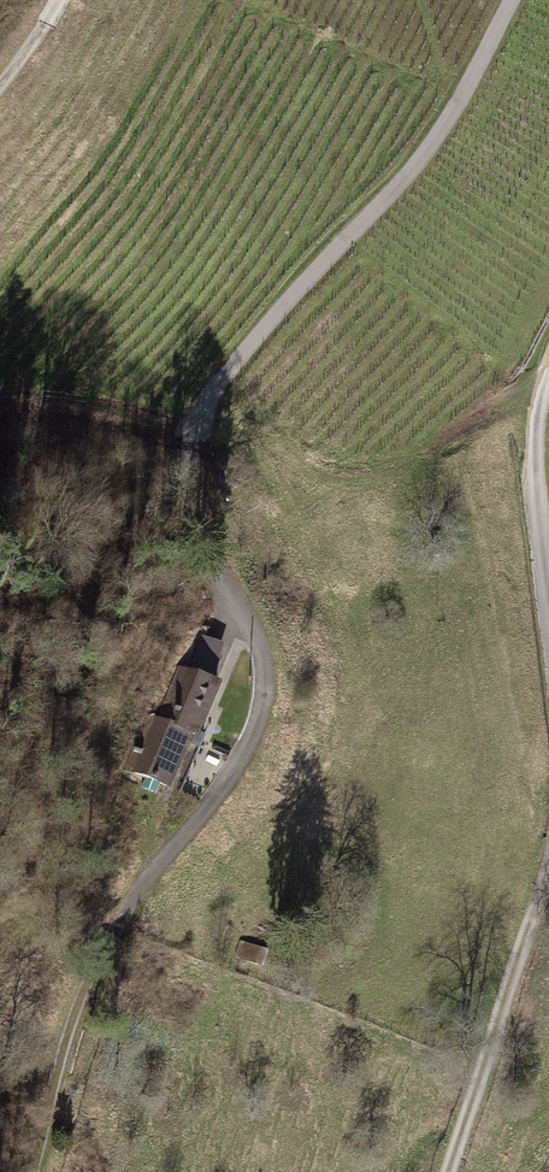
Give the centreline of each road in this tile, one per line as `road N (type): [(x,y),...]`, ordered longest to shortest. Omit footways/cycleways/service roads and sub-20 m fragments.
road 1 (track): [(36,1171),(75,1024),(144,894),(219,804),(273,680),(187,485),(194,417),(421,159),(515,0)]
road 2 (track): [(548,872),(456,1171)]
road 3 (track): [(548,361),(531,441),(548,590)]

